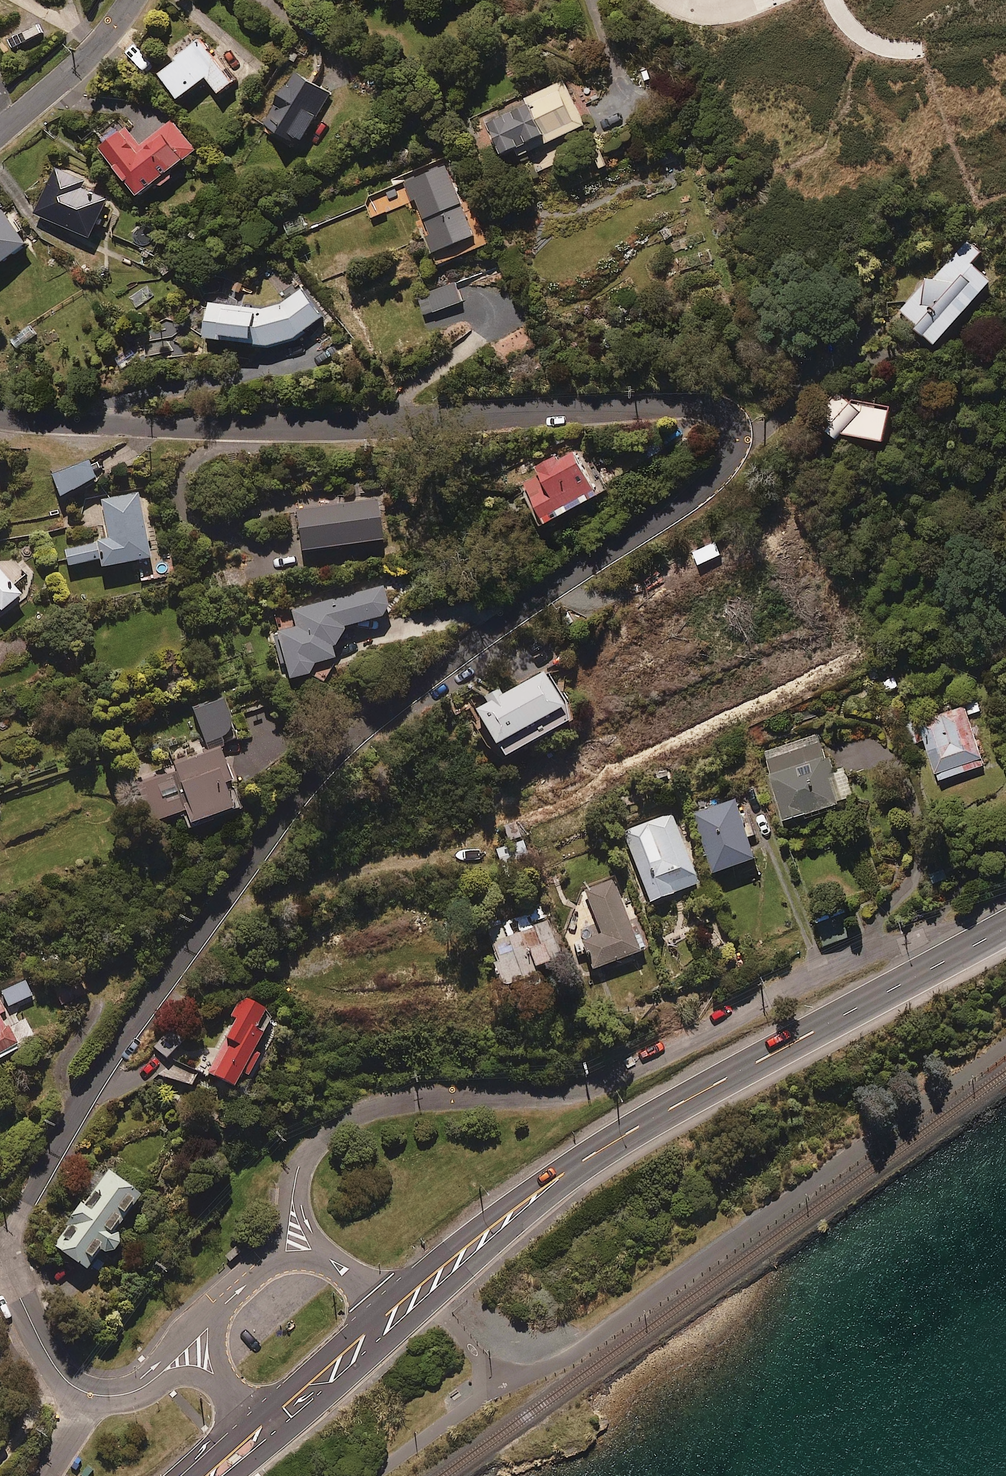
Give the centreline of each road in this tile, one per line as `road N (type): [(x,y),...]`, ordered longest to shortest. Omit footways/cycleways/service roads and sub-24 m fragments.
road 1 (residential): [(8,1271),(22,1207),(80,1101),(334,754),(429,673),(707,489),(726,471),(738,439),(722,412),(680,402),(330,428),(141,426),(0,414)]
road 2 (residential): [(291,1200),(303,1159),(363,1113),(432,1100),(575,1093),(856,953),(914,941),(957,953)]
road 3 (trunk): [(957,953),(609,1142),(393,1316)]
road 4 (residential): [(8,1271),(50,1360),(87,1394),(135,1390),(191,1349)]
road 5 (residential): [(128,0),(113,27),(0,130)]
road 6 (trunk): [(393,1316),(262,1432)]

